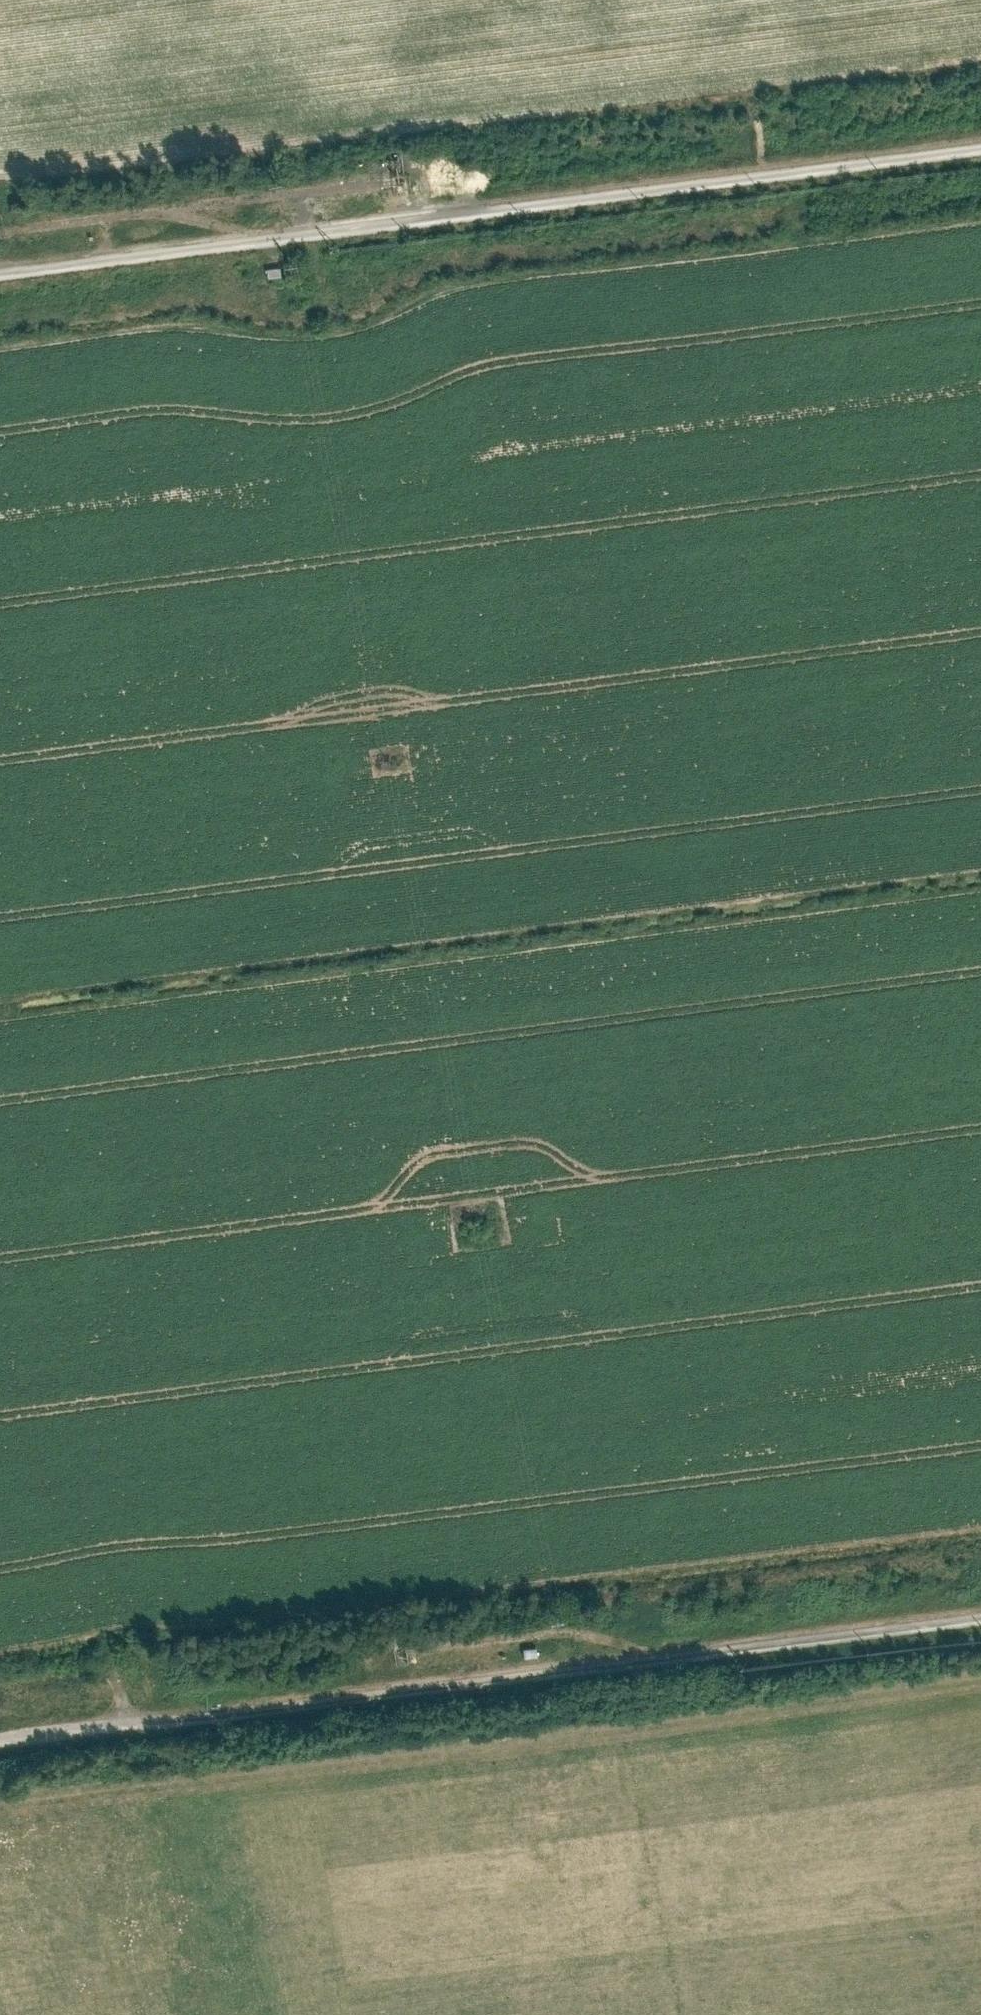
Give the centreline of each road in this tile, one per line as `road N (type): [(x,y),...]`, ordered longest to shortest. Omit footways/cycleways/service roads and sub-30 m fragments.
road 1 (track): [(0,272),(980,147)]
road 2 (track): [(980,1608),(0,1733)]

